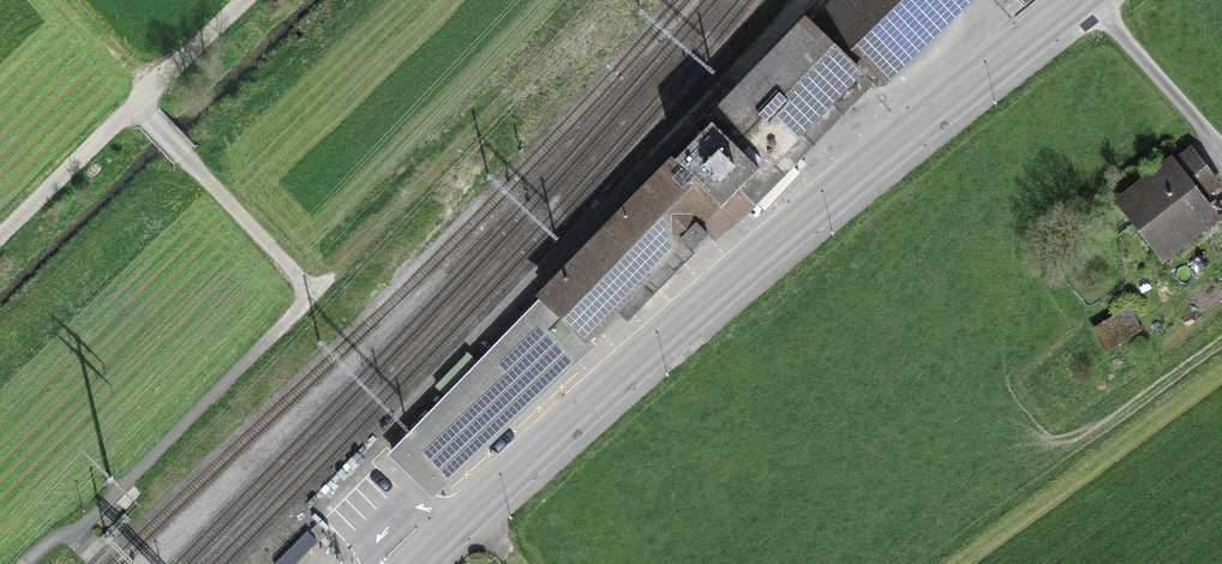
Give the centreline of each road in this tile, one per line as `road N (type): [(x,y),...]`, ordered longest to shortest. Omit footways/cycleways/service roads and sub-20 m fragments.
road 1 (secondary): [(1077,0),(698,310),(413,563)]
road 2 (unclassified): [(0,236),(250,0)]

